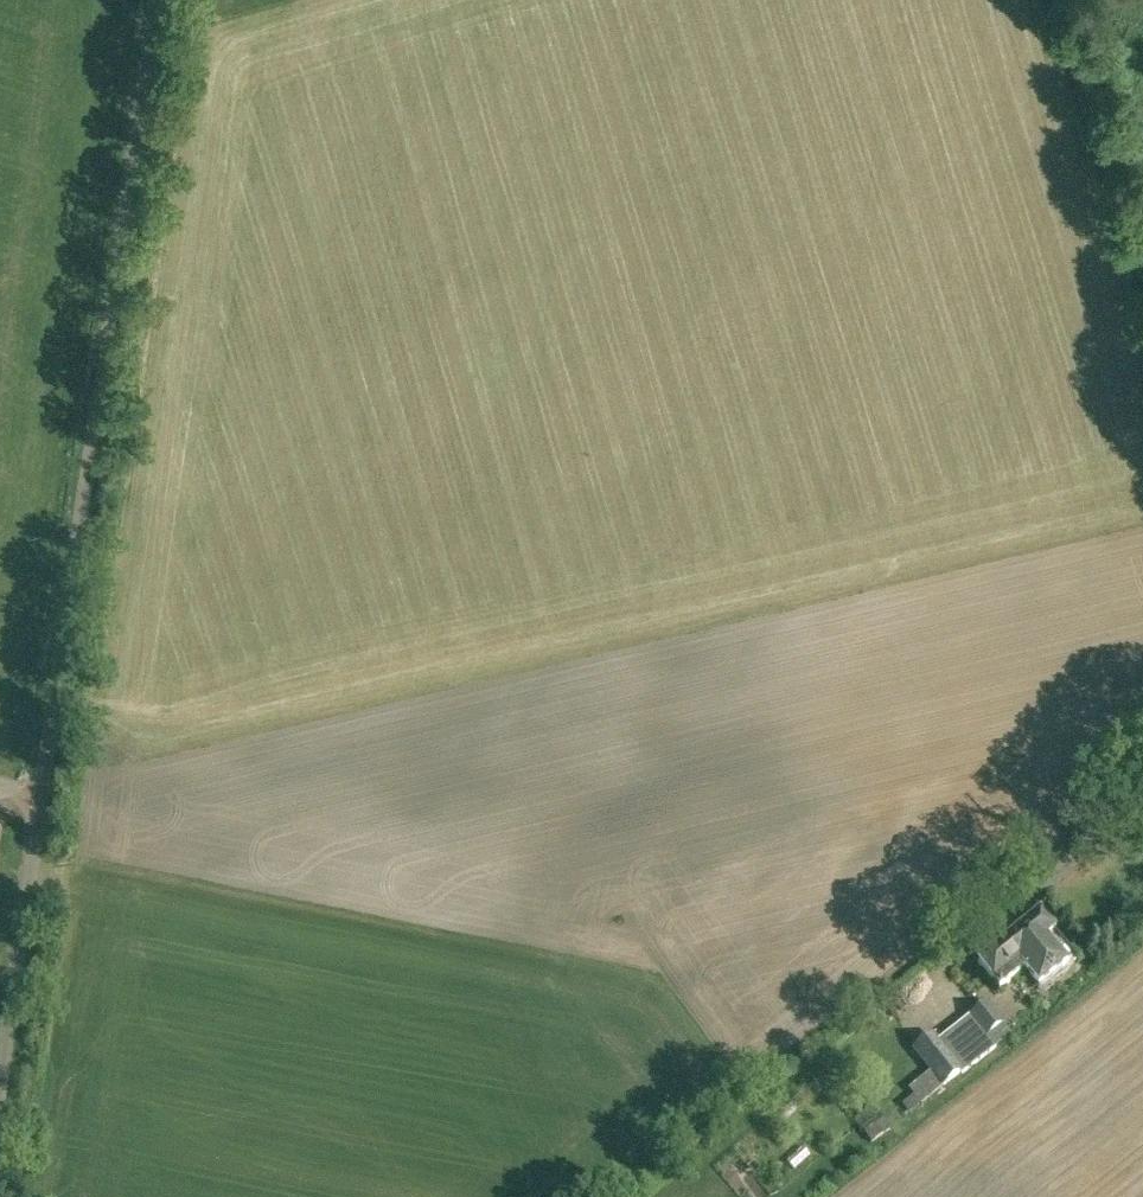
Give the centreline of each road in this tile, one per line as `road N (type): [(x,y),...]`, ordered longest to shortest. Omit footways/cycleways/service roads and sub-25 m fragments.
road 1 (unclassified): [(0,1096),(156,0)]
road 2 (track): [(657,1196),(818,1065)]

